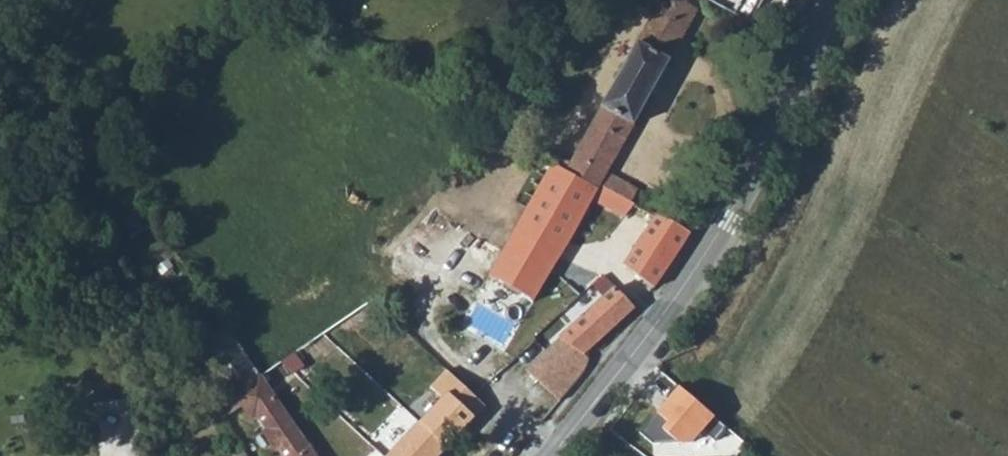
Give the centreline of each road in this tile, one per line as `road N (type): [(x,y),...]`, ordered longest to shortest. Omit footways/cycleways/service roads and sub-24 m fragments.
road 1 (secondary): [(550,455),(661,318),(779,128),(844,0)]

